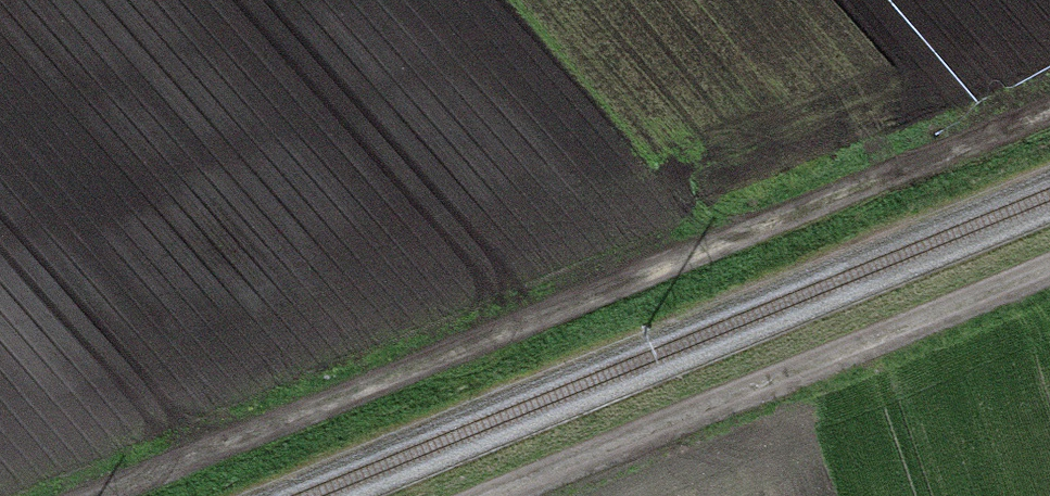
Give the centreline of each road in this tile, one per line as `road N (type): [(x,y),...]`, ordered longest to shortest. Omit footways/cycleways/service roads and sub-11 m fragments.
road 1 (track): [(124,495),(1049,116)]
road 2 (track): [(494,495),(1049,269)]

